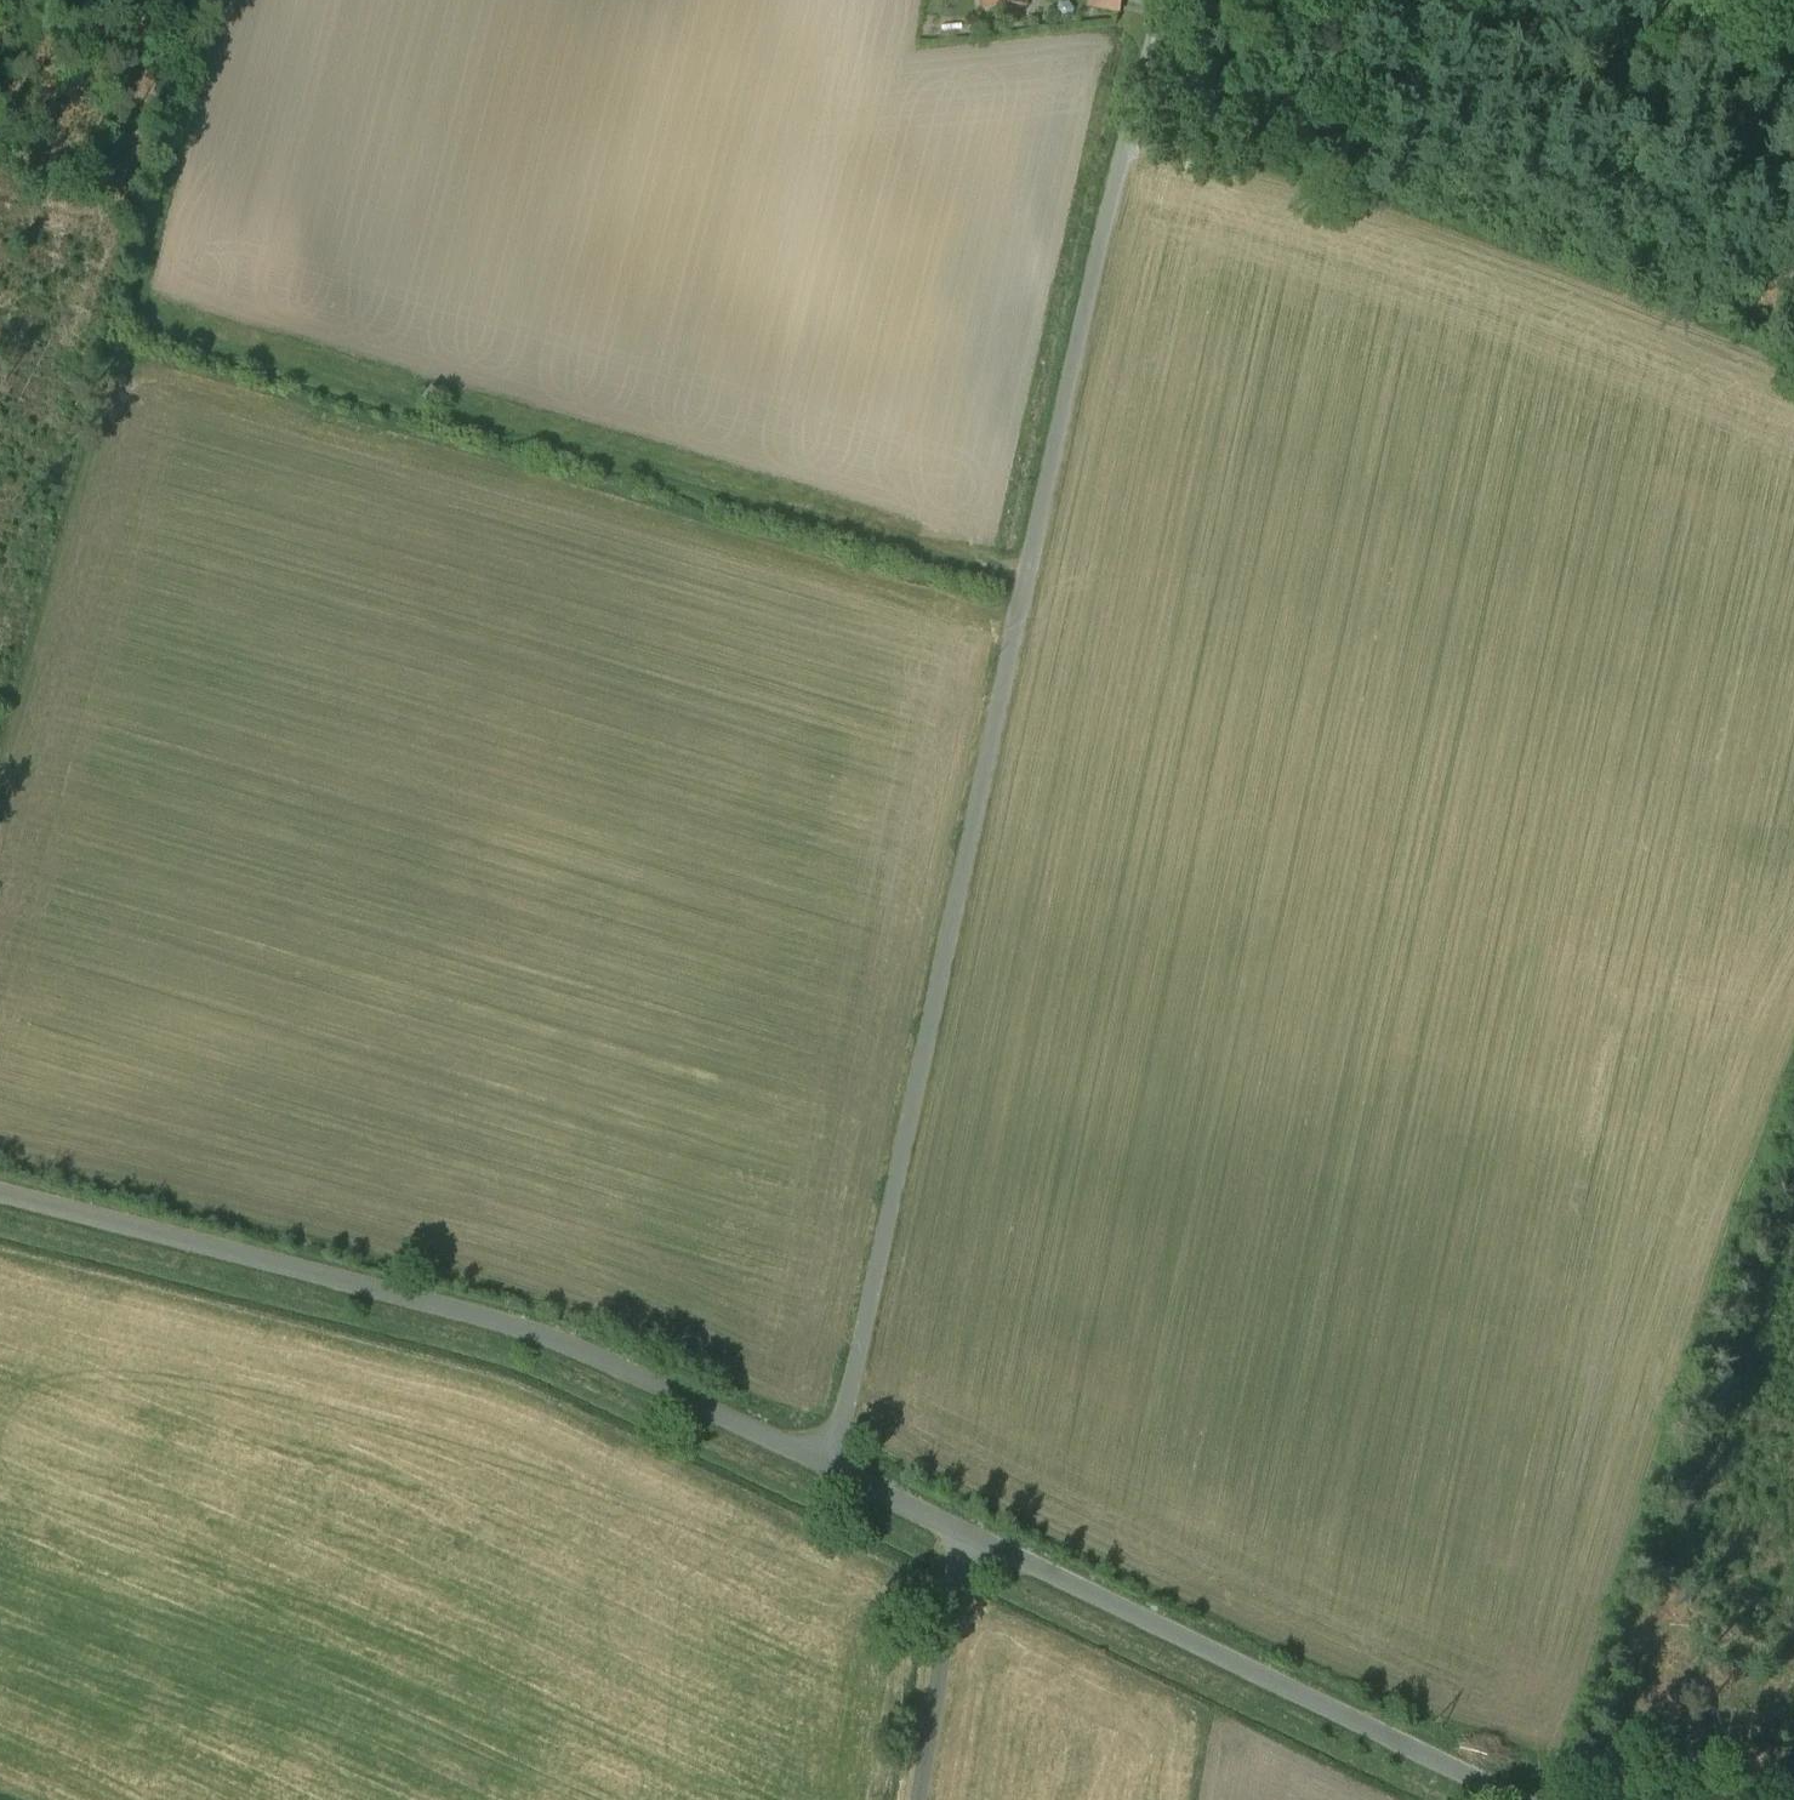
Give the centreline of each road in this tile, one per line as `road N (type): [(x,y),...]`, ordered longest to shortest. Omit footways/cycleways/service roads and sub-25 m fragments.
road 1 (residential): [(826,1465),(843,1425),(1156,0)]
road 2 (unclassified): [(826,1465),(576,1350),(490,1321),(0,1195)]
road 3 (unclassified): [(1514,1799),(826,1465)]

